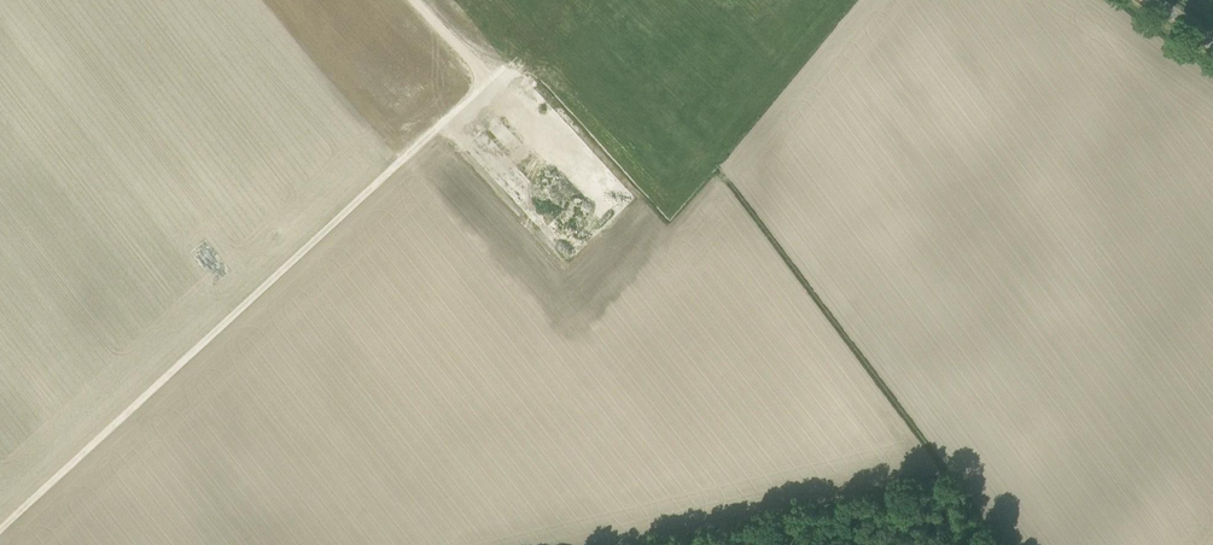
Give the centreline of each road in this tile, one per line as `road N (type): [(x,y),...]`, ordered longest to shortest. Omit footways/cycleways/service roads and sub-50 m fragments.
road 1 (track): [(540,37),(0,534)]

